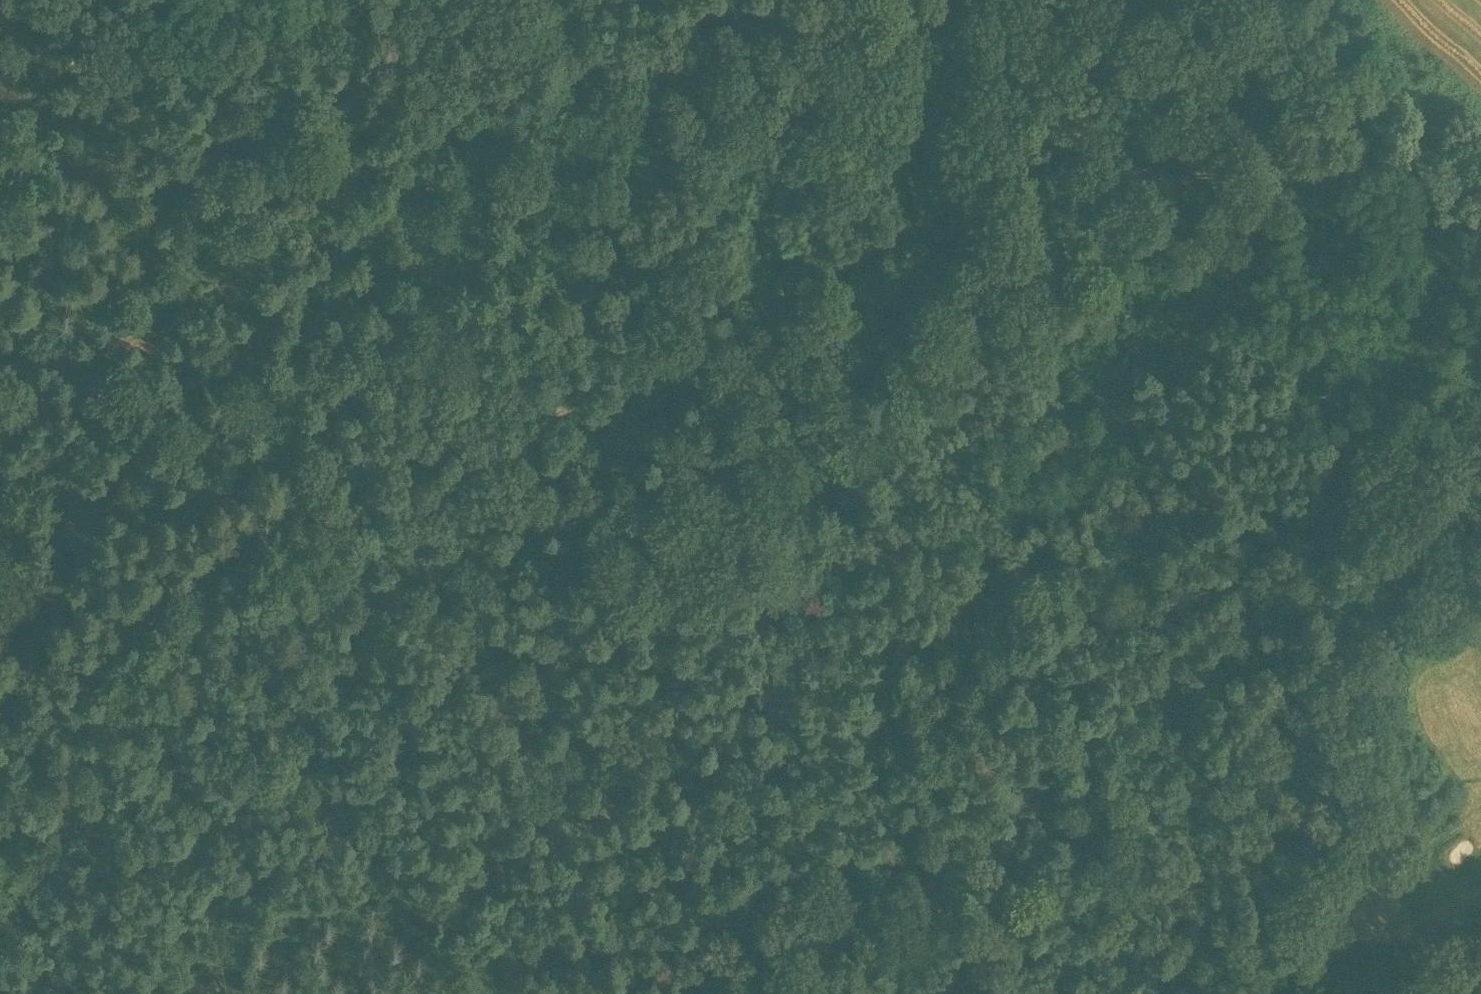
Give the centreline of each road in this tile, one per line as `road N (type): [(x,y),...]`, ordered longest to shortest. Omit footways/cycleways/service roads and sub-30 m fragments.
road 1 (track): [(427,566),(410,527),(388,503),(608,397),(1312,19)]
road 2 (track): [(544,993),(561,842),(555,816),(516,776),(459,689),(434,636),(427,566)]
road 3 (track): [(388,503),(0,702)]

